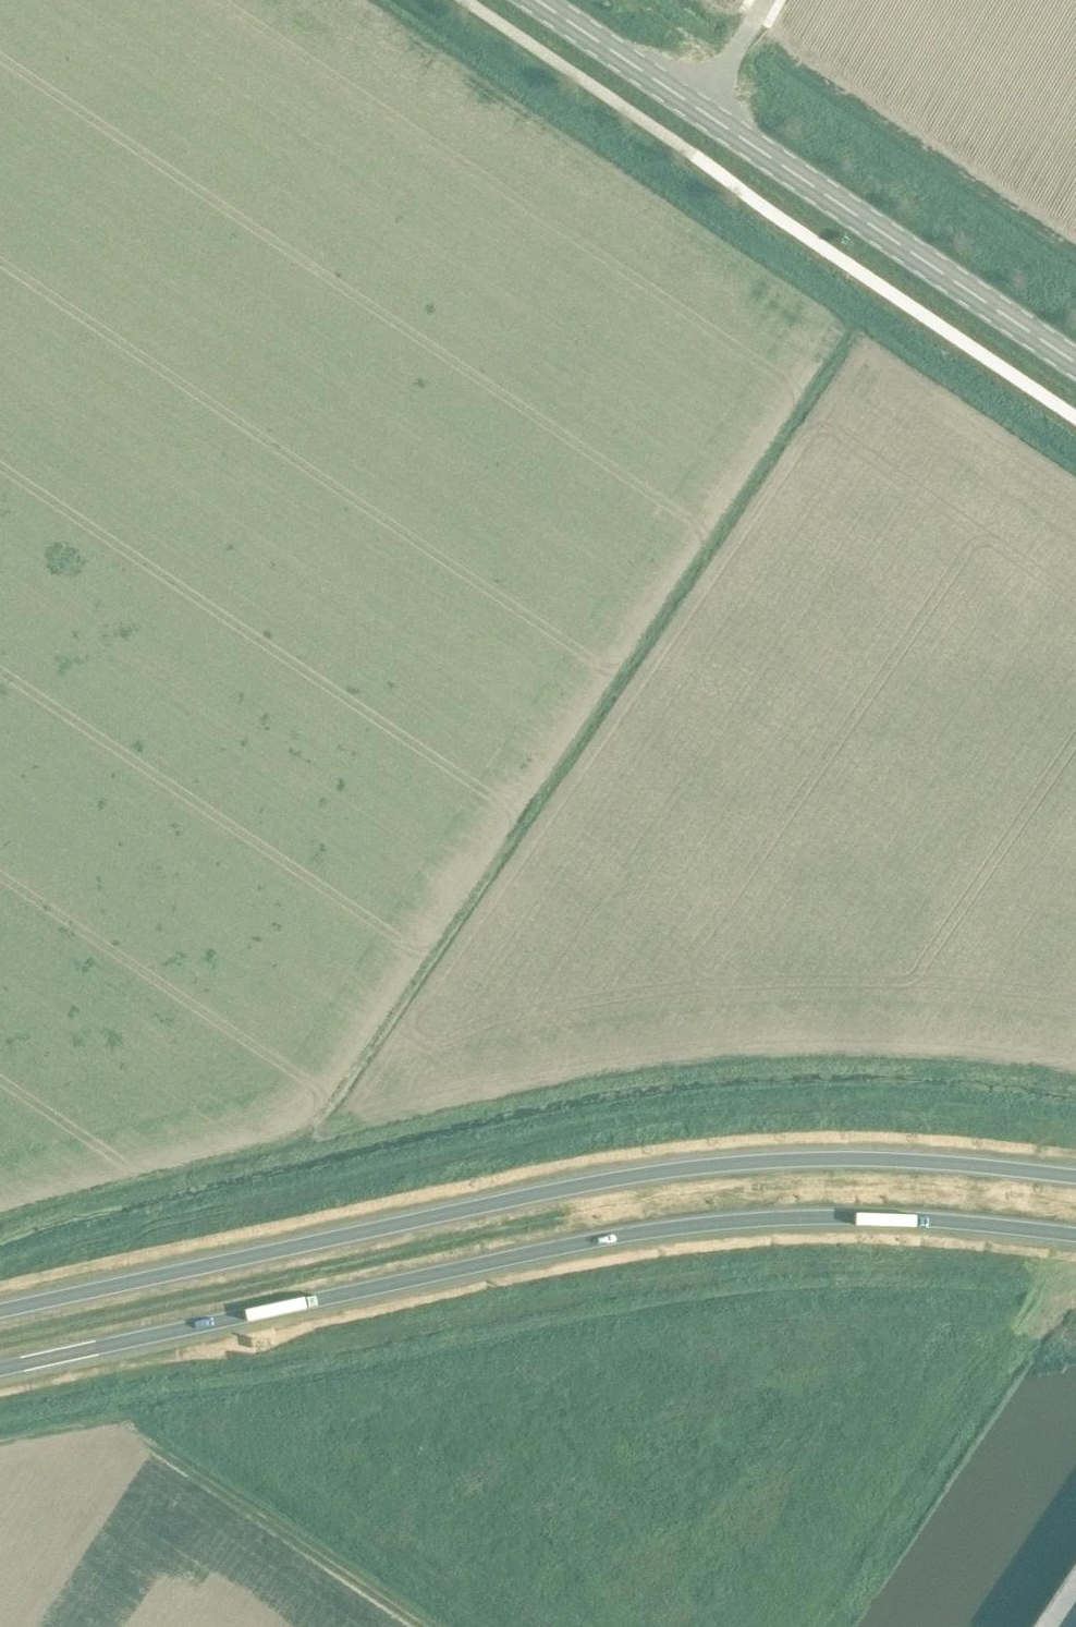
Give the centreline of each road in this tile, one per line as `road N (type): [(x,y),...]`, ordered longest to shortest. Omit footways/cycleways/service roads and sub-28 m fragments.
road 1 (trunk): [(0,1371),(643,1229),(891,1215),(1075,1233)]
road 2 (trunk): [(1075,1176),(890,1159),(709,1163),(584,1183),(0,1310)]
road 3 (primary): [(1075,363),(535,0)]

